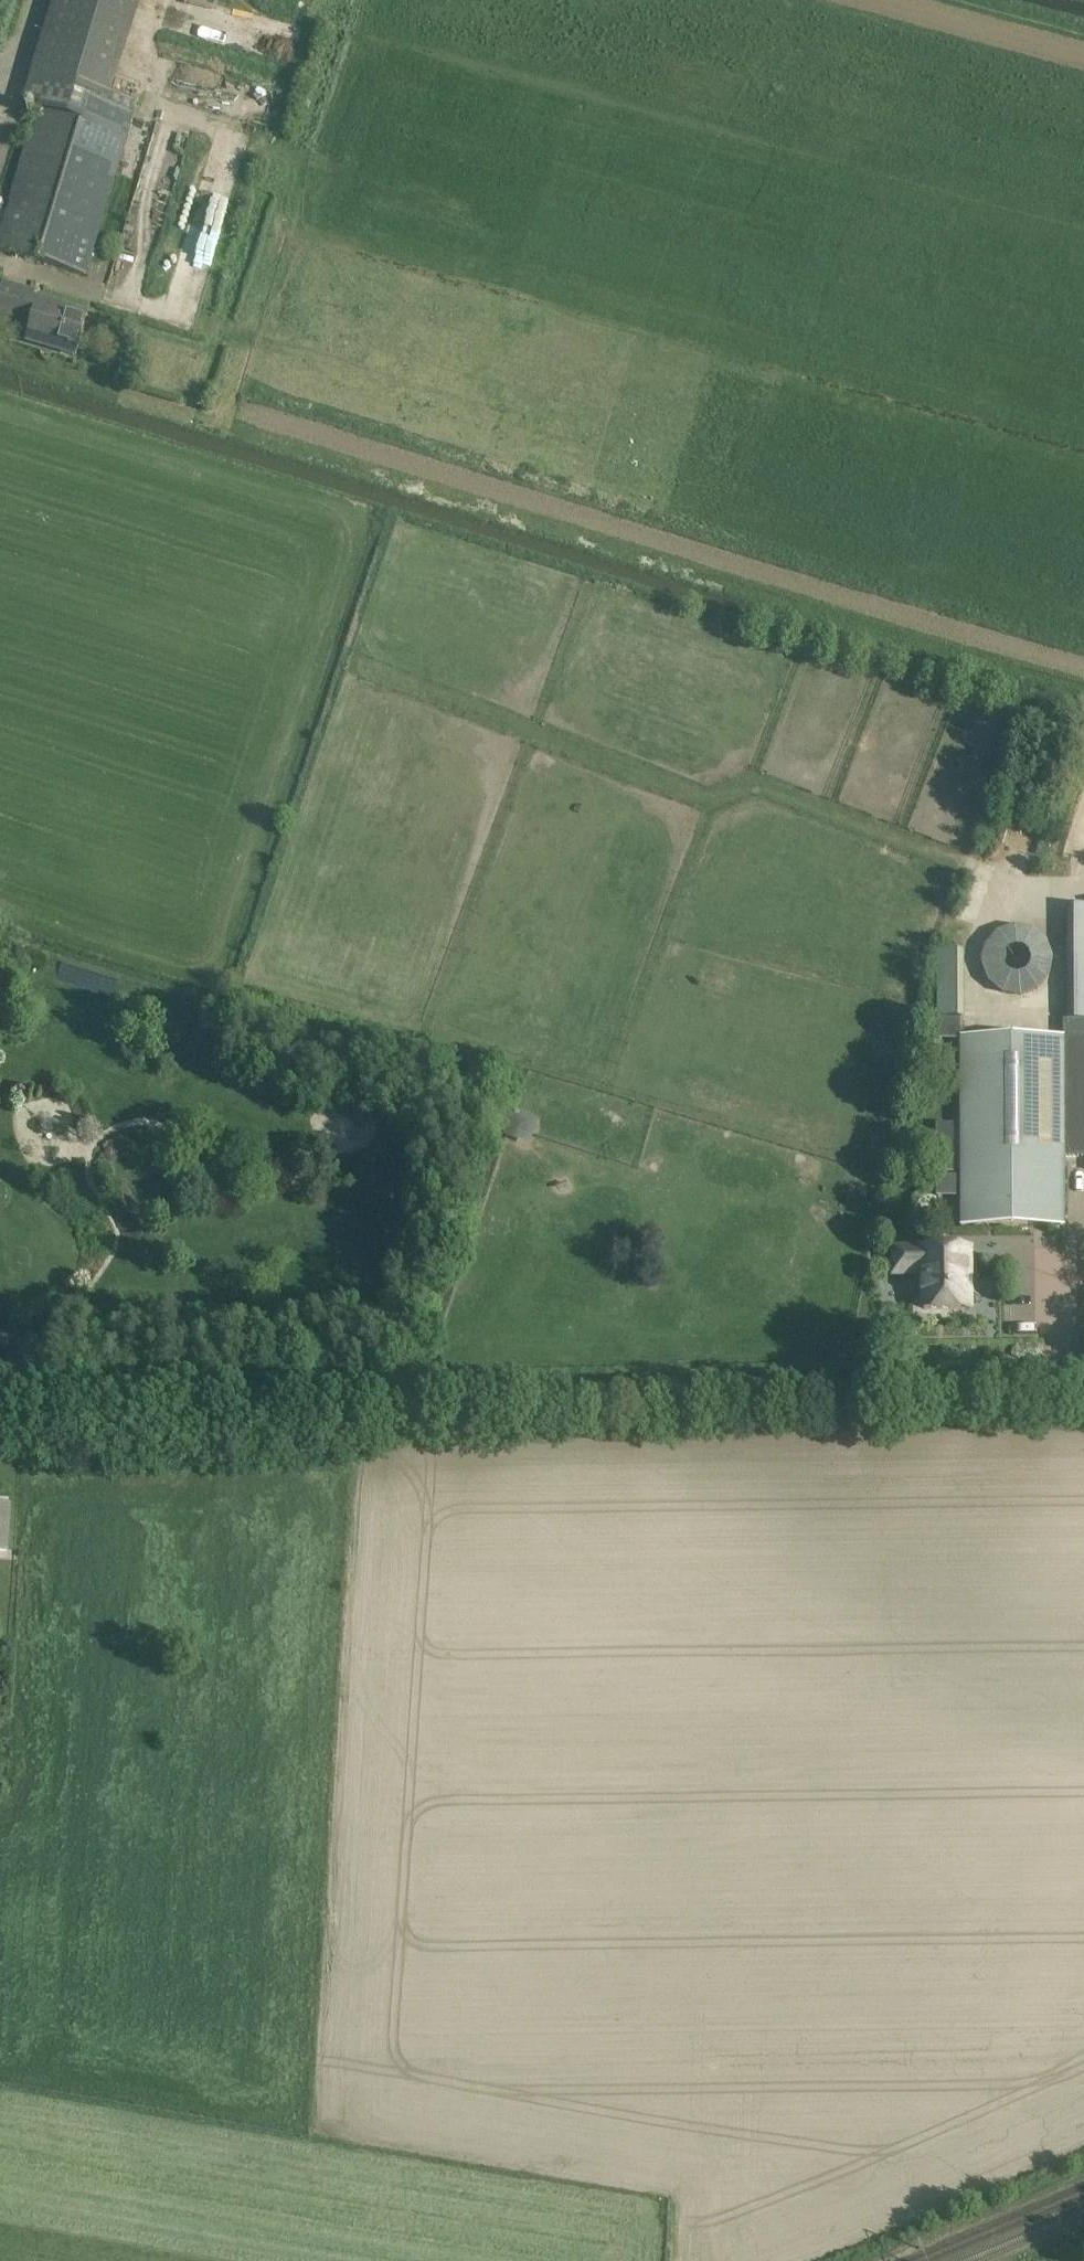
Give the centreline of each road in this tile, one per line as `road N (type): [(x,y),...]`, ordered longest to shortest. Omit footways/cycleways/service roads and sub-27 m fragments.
road 1 (unclassified): [(0,1415),(1083,1395)]

